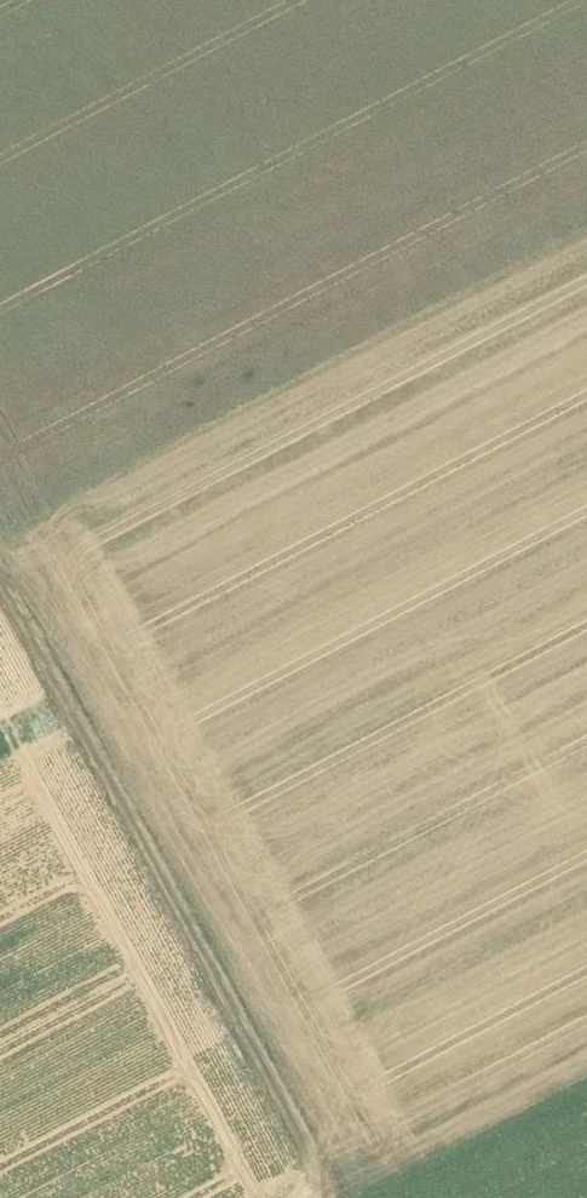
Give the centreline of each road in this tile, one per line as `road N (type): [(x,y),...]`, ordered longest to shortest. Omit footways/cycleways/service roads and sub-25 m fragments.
road 1 (track): [(0,603),(317,1197)]

